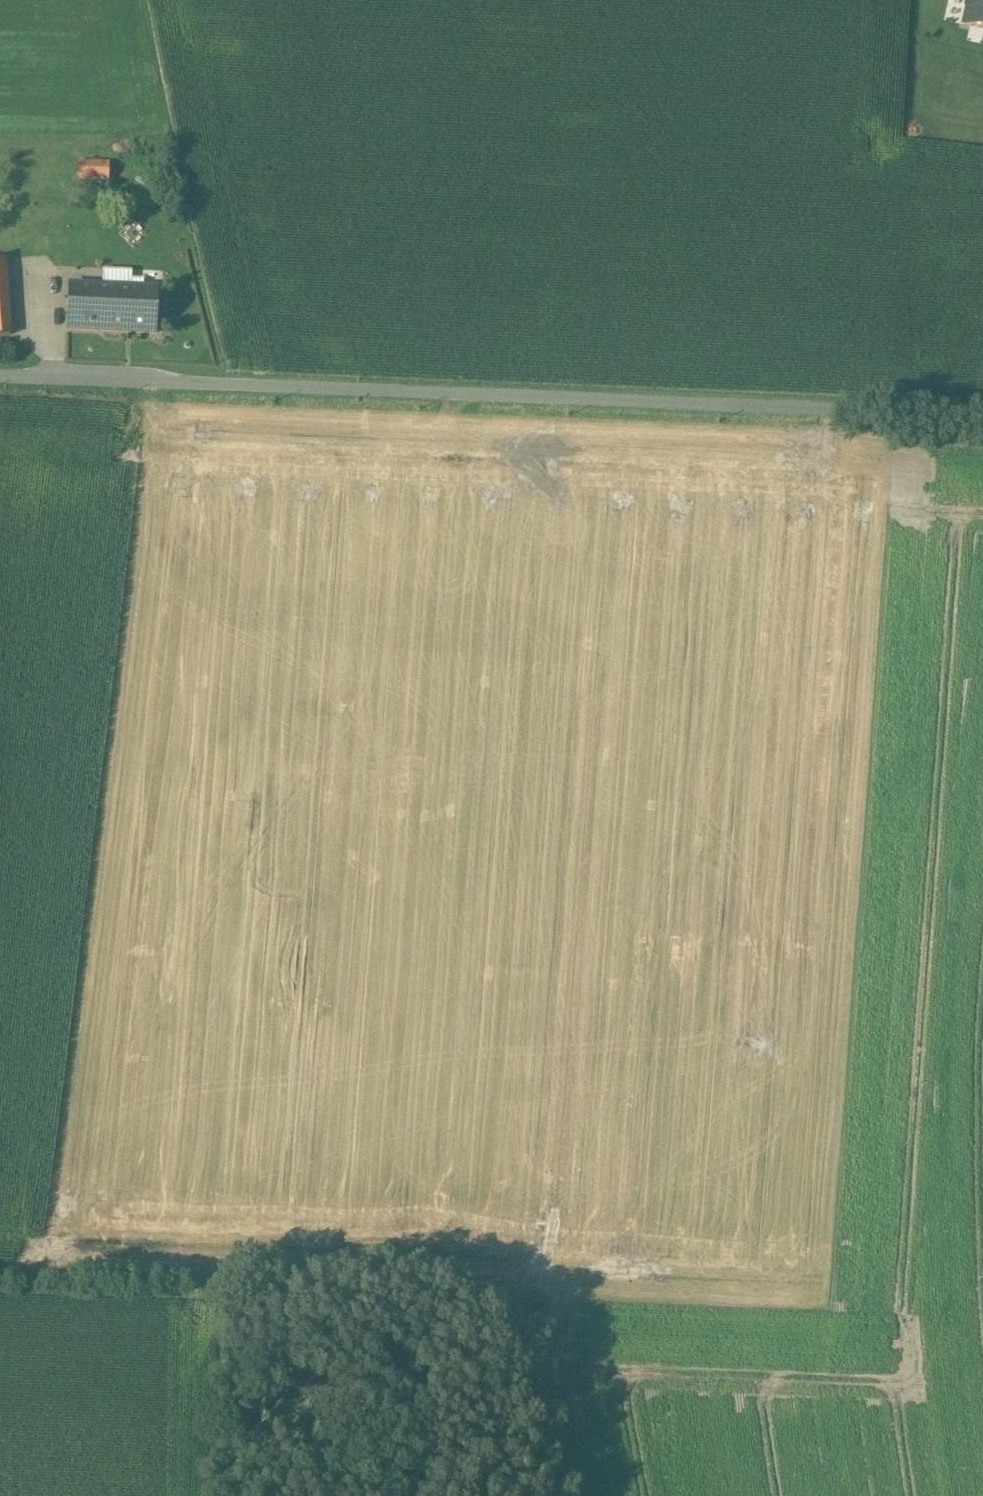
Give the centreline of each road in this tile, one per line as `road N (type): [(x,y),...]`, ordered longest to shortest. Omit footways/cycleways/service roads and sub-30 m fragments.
road 1 (residential): [(0,377),(982,413)]

